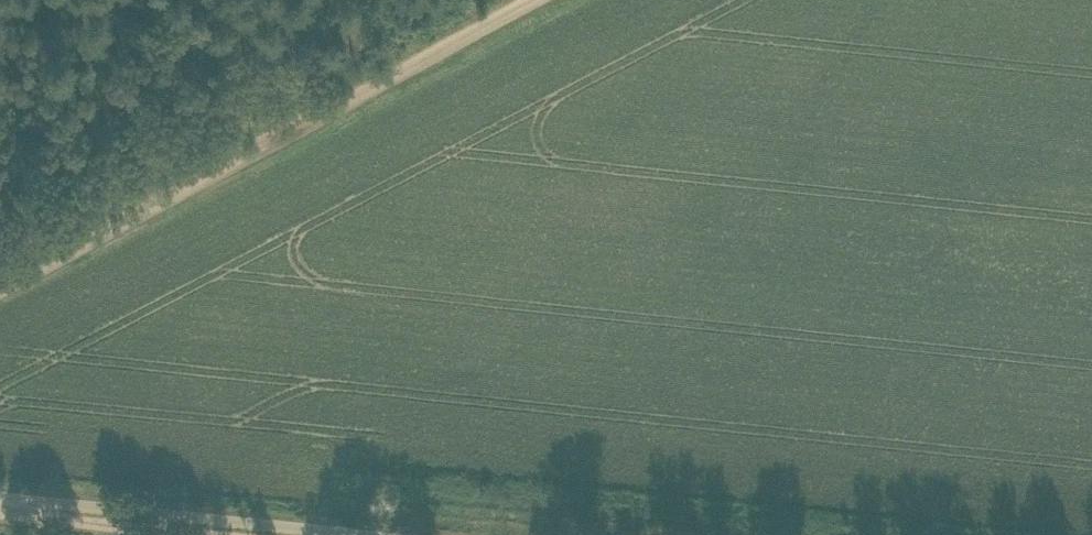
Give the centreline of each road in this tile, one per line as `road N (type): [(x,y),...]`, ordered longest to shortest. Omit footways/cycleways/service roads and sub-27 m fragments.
road 1 (track): [(515,0),(0,271)]
road 2 (track): [(0,518),(156,534)]

